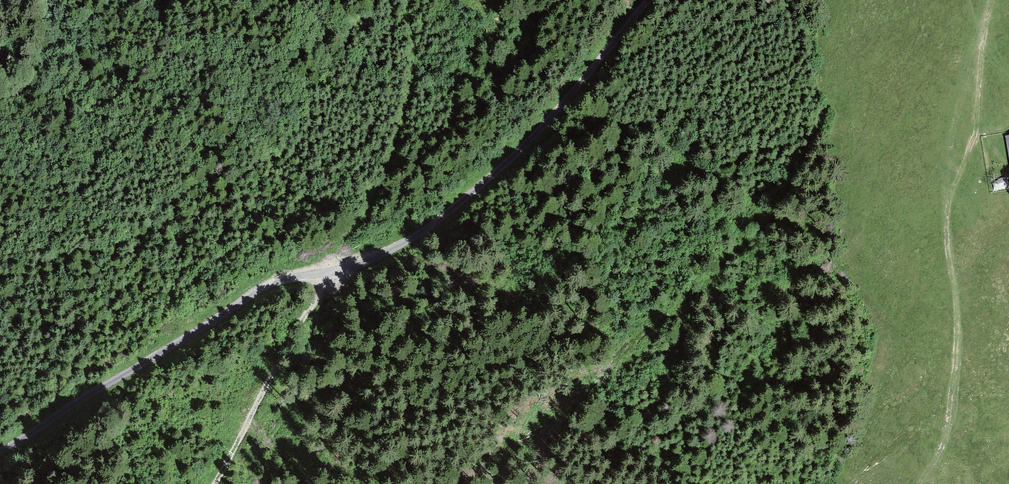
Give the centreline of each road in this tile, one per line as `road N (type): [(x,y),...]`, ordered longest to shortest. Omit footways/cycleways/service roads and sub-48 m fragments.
road 1 (unclassified): [(0,447),(240,299),(374,255),(441,213),(543,123),(647,0)]
road 2 (track): [(994,0),(946,238),(957,308),(950,383),(916,483)]
road 3 (track): [(214,483),(285,350),(344,263)]

